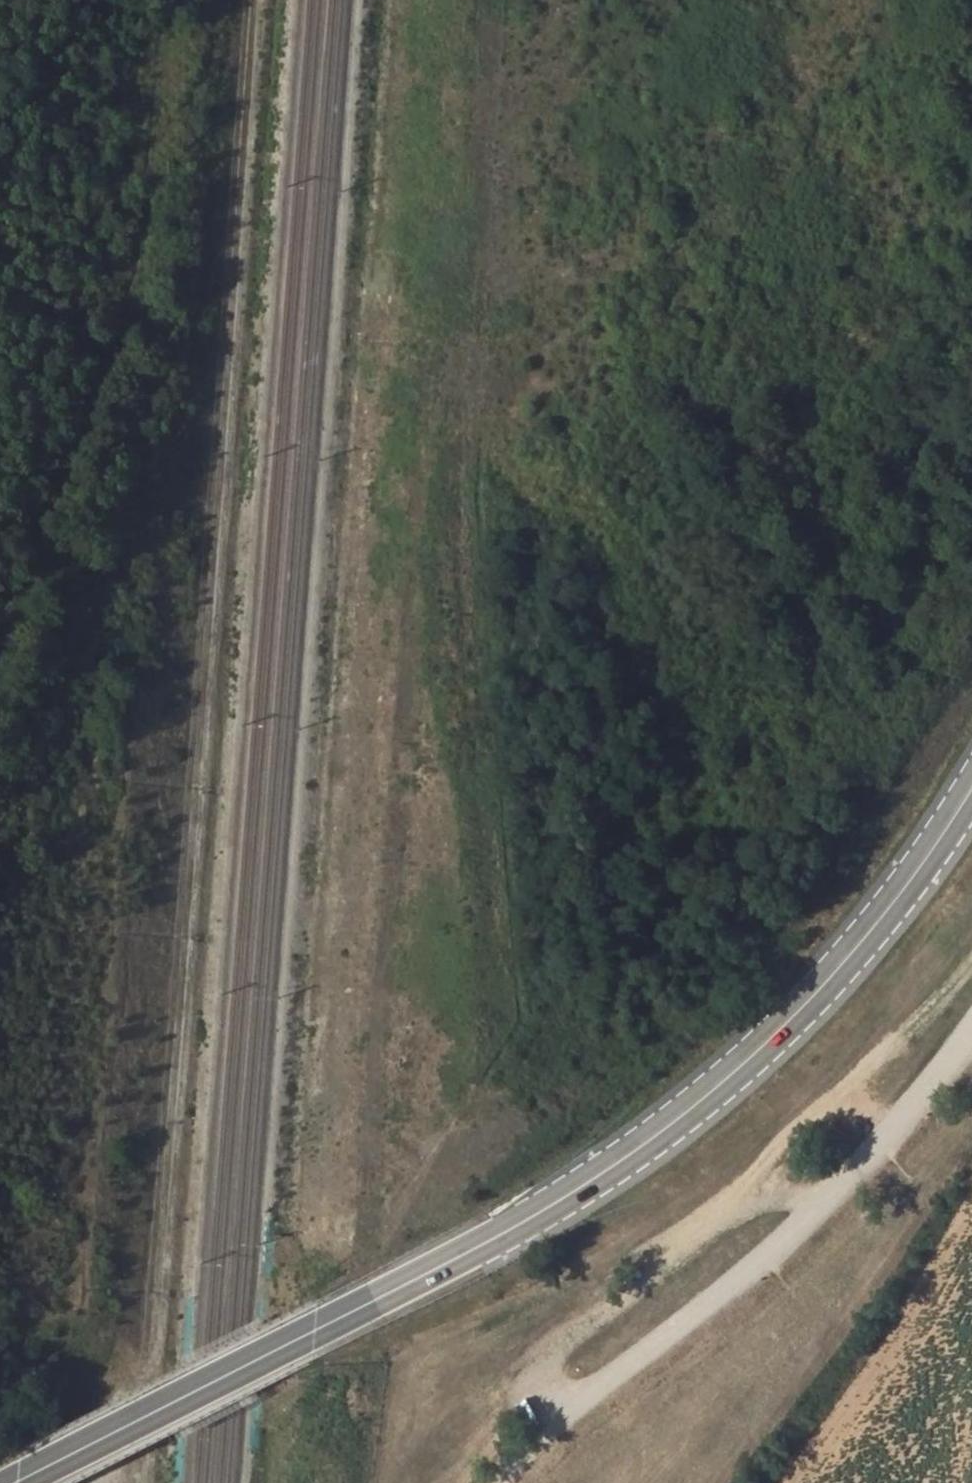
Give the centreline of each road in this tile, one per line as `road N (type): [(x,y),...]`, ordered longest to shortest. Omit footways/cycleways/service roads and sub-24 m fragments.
road 1 (primary): [(971,779),(911,873),(816,991),(718,1086),(634,1153),(498,1236),(14,1482)]
road 2 (track): [(499,1482),(555,1426),(860,1172),(971,1037)]

